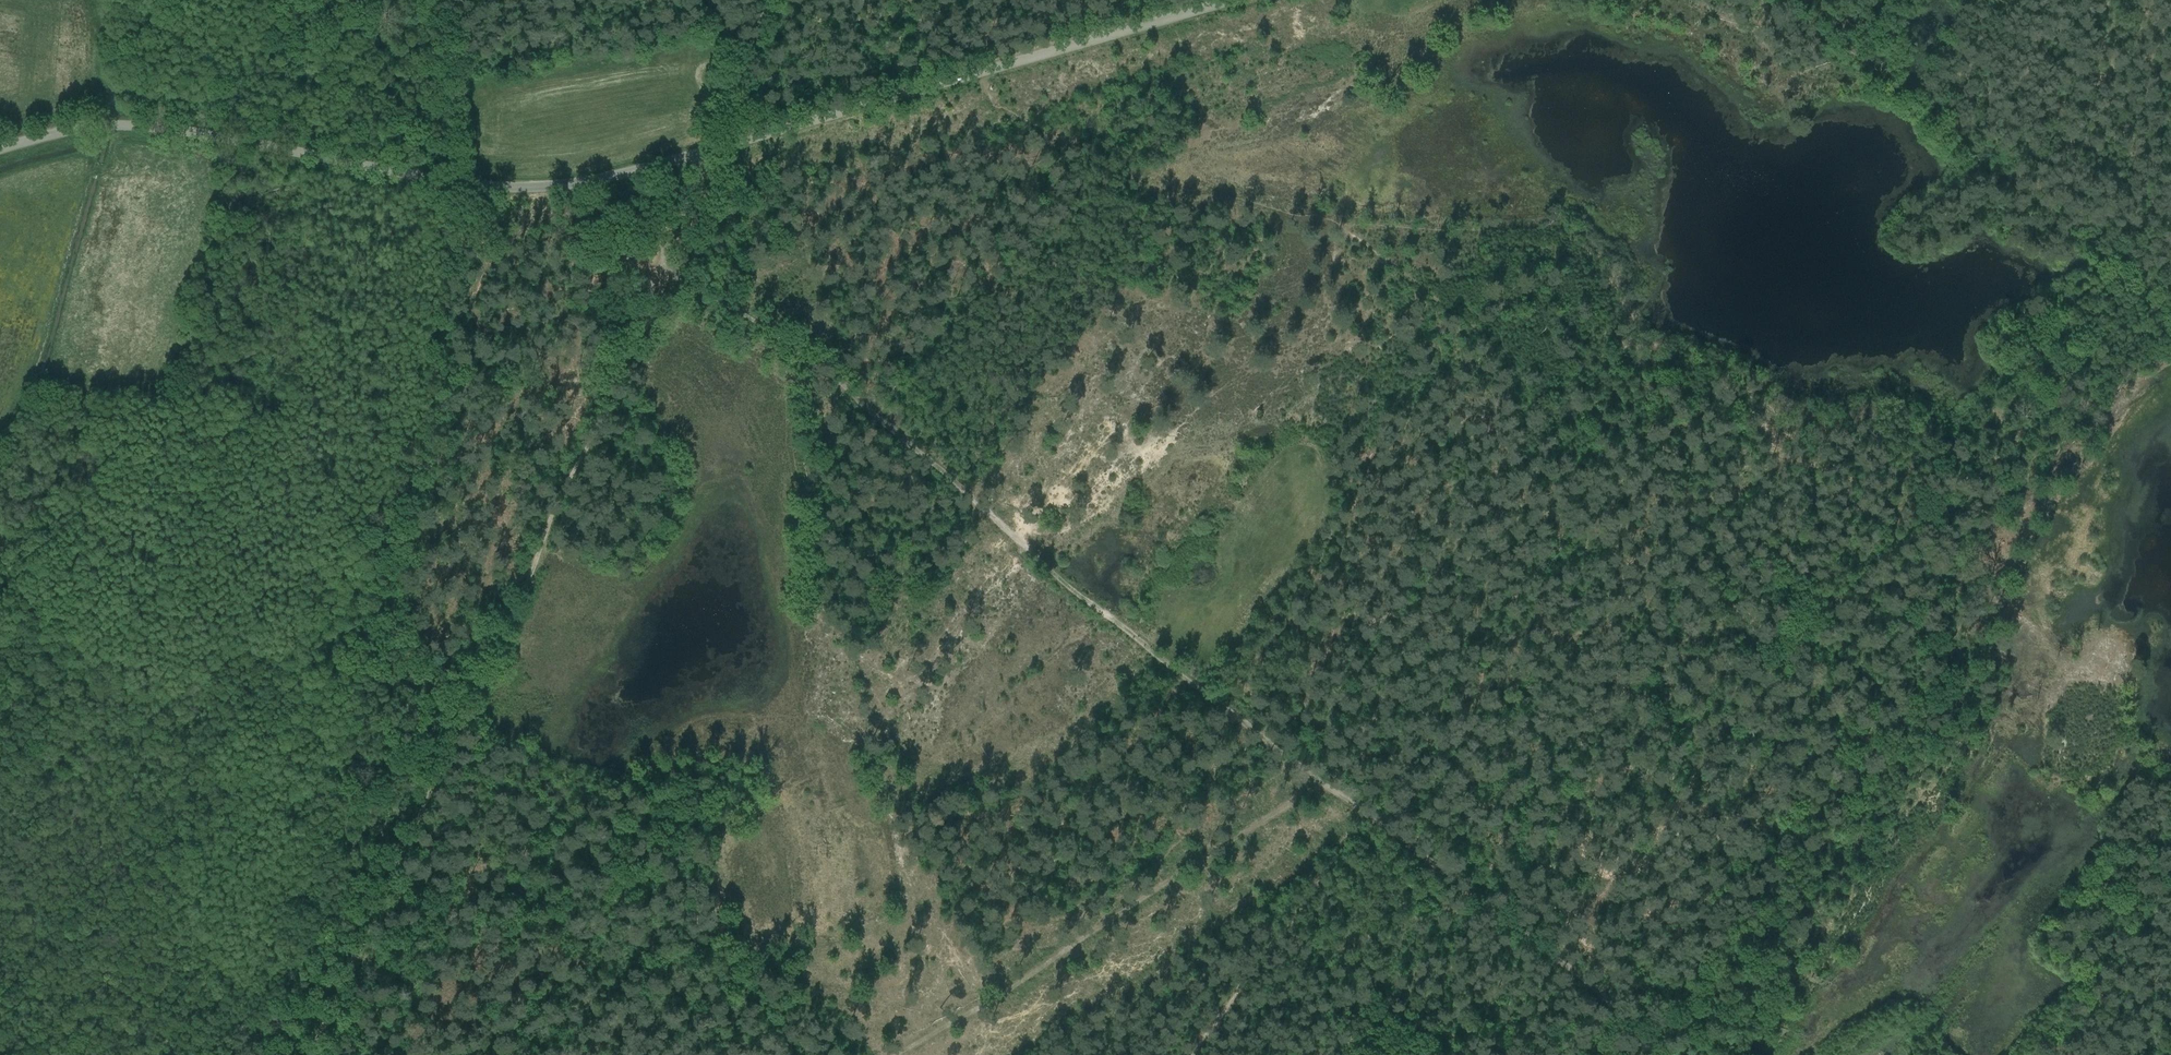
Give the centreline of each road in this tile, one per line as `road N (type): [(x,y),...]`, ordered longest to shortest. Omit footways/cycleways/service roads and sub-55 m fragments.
road 1 (tertiary): [(0,149),(79,128),(137,127),(464,185),(541,189),(599,181),(1229,0)]
road 2 (track): [(1365,815),(1030,553),(814,370),(660,270)]
road 3 (track): [(660,270),(489,674),(310,1054)]
road 4 (track): [(1320,782),(893,1054)]
road 5 (track): [(1617,1054),(1622,1028),(1615,1008),(1365,815)]
road 6 (track): [(660,270),(709,149),(718,104)]

